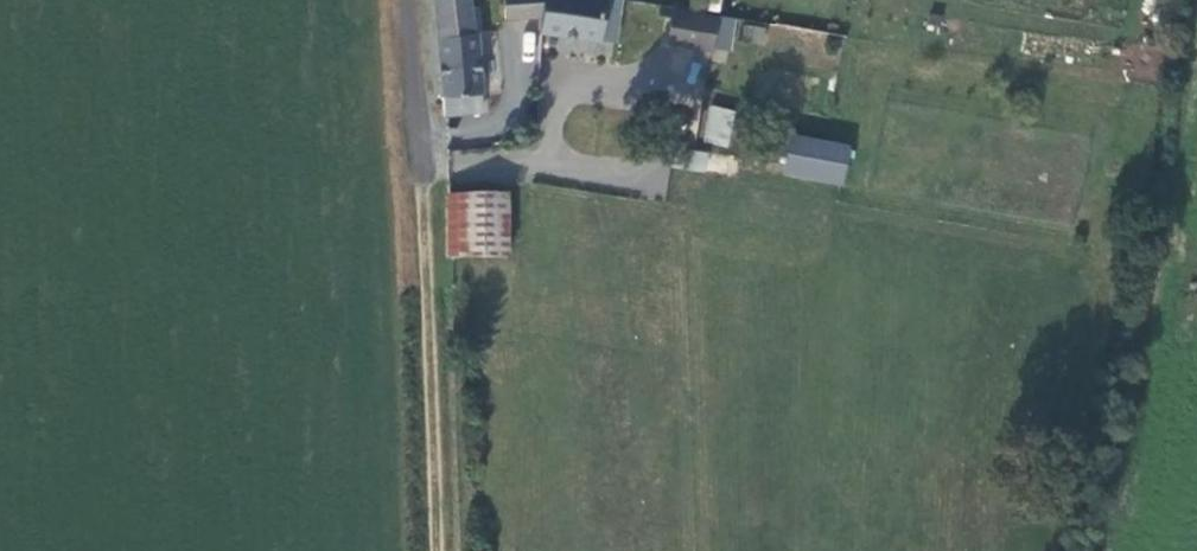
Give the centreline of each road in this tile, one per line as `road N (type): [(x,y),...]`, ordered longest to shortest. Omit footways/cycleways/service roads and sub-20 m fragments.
road 1 (track): [(438,550),(425,161)]
road 2 (unclassified): [(425,161),(411,0)]

